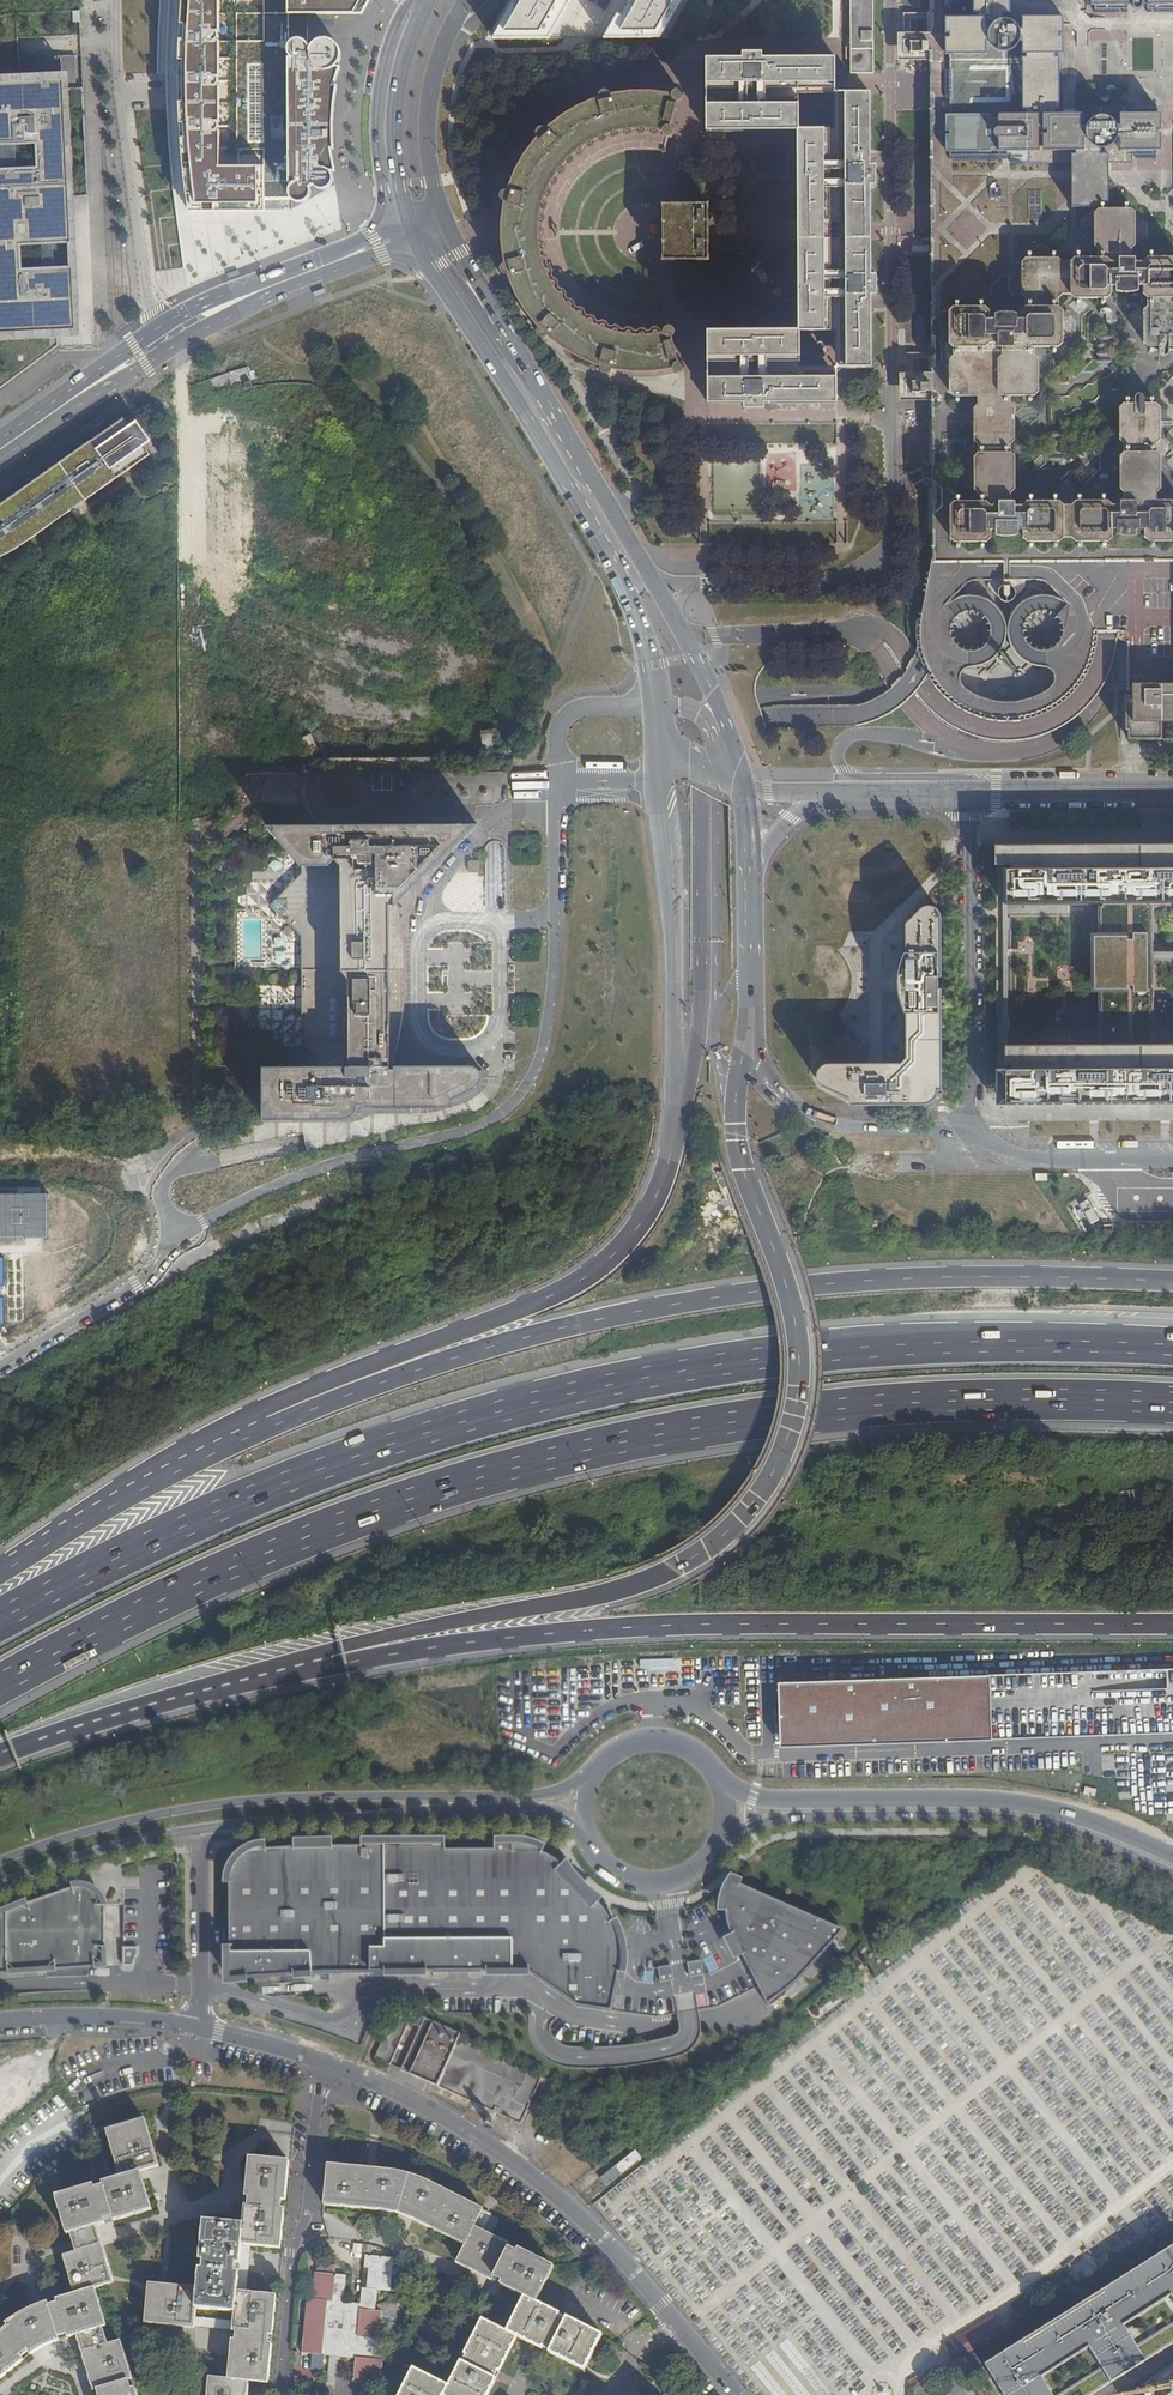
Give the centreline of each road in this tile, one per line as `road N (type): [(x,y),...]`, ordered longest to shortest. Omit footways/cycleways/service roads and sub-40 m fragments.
road 1 (motorway): [(0,1687),(222,1572),(323,1529),(456,1484),(619,1442),(812,1412),(956,1401),(1172,1407)]
road 2 (motorway): [(1172,1349),(891,1348),(596,1389),(428,1433),(277,1487),(0,1619)]
road 3 (motorway): [(221,1683),(393,1635),(625,1590),(713,1545),(748,1508),(789,1429),(799,1365),(791,1301),(735,1136),(732,1098),(744,1042)]
road 4 (motorway): [(221,1683),(602,1631),(1172,1625)]
road 5 (motorway): [(1172,1281),(901,1278),(731,1294),(520,1337),(270,1426)]
road 6 (unclassified): [(557,781),(549,1013),(531,1076),(509,1107),(450,1138),(277,1186),(207,1223),(123,1295),(0,1369)]
road 7 (tertiary): [(592,1771),(565,1790),(194,1807),(93,1828),(0,1861)]
road 8 (residential): [(735,2394),(603,2239),(518,2164),(421,2104),(323,2062)]
road 9 (tertiary): [(1172,1856),(1043,1805),(777,1800),(719,1778)]
road 10 (tertiary): [(721,1844),(782,1820),(991,1817),(1073,1832),(1172,1874)]
road 11 (motorway): [(644,1211),(609,1255),(572,1283),(305,1389),(270,1426)]
road 12 (secondary): [(654,781),(671,1081),(644,1211)]
road 13 (tertiary): [(195,1830),(551,1814),(584,1831)]
road 14 (unclassified): [(973,1136),(968,792)]
road 15 (secondary): [(596,482),(465,261),(434,181)]
road 16 (secondary): [(596,482),(565,455),(433,241),(411,230)]
road 17 (residential): [(153,314),(118,78),(117,0)]
road 18 (motorway): [(270,1426),(155,1482),(0,1575)]
road 19 (secondary): [(425,257),(564,486)]
road 20 (unclassified): [(973,1136),(818,1121),(779,1096),(744,1042)]
road 21 (secondary): [(146,365),(262,299),(381,252)]
road 22 (secondary): [(407,0),(378,85),(383,214),(371,236)]
road 23 (secondary): [(564,486),(625,601),(648,707)]
road 24 (secondary): [(428,0),(410,39),(394,110),(392,145),(411,230)]
road 25 (motorway): [(0,1755),(221,1683)]
road 26 (secondary): [(371,236),(161,327)]
road 27 (secondary): [(742,788),(722,724),(657,585)]
road 28 (unclassified): [(968,792),(1172,790)]
road 29 (unclassified): [(1172,1159),(1016,1157),(973,1136)]
road 30 (tertiary): [(0,1884),(118,1845),(195,1830)]
road 31 (unclassified): [(195,1830),(199,2030)]
road 32 (residential): [(199,2030),(99,2018),(0,2021)]
road 33 (secondary): [(161,327),(0,440)]
road 34 (residential): [(293,2252),(308,2215),(323,2062)]
road 35 (secondary): [(0,460),(146,365)]
road 36 (tertiary): [(584,1831),(609,1868),(650,1884),(693,1872),(721,1844)]
road 37 (secondary): [(744,1042),(746,872)]
road 38 (tertiary): [(719,1778),(689,1747),(650,1738),(626,1743),(592,1771)]
road 39 (unclassified): [(648,707),(572,711),(556,736),(557,781)]
road 40 (unclassified): [(825,793),(968,792)]
road 41 (secondary): [(564,486),(591,501),(634,569),(657,585)]
road 42 (unclassified): [(742,788),(705,720),(684,707),(648,707)]
road 43 (secondary): [(434,181),(427,130),(443,45)]
road 44 (residential): [(323,2062),(199,2030)]
road 45 (secondary): [(657,585),(596,482)]

